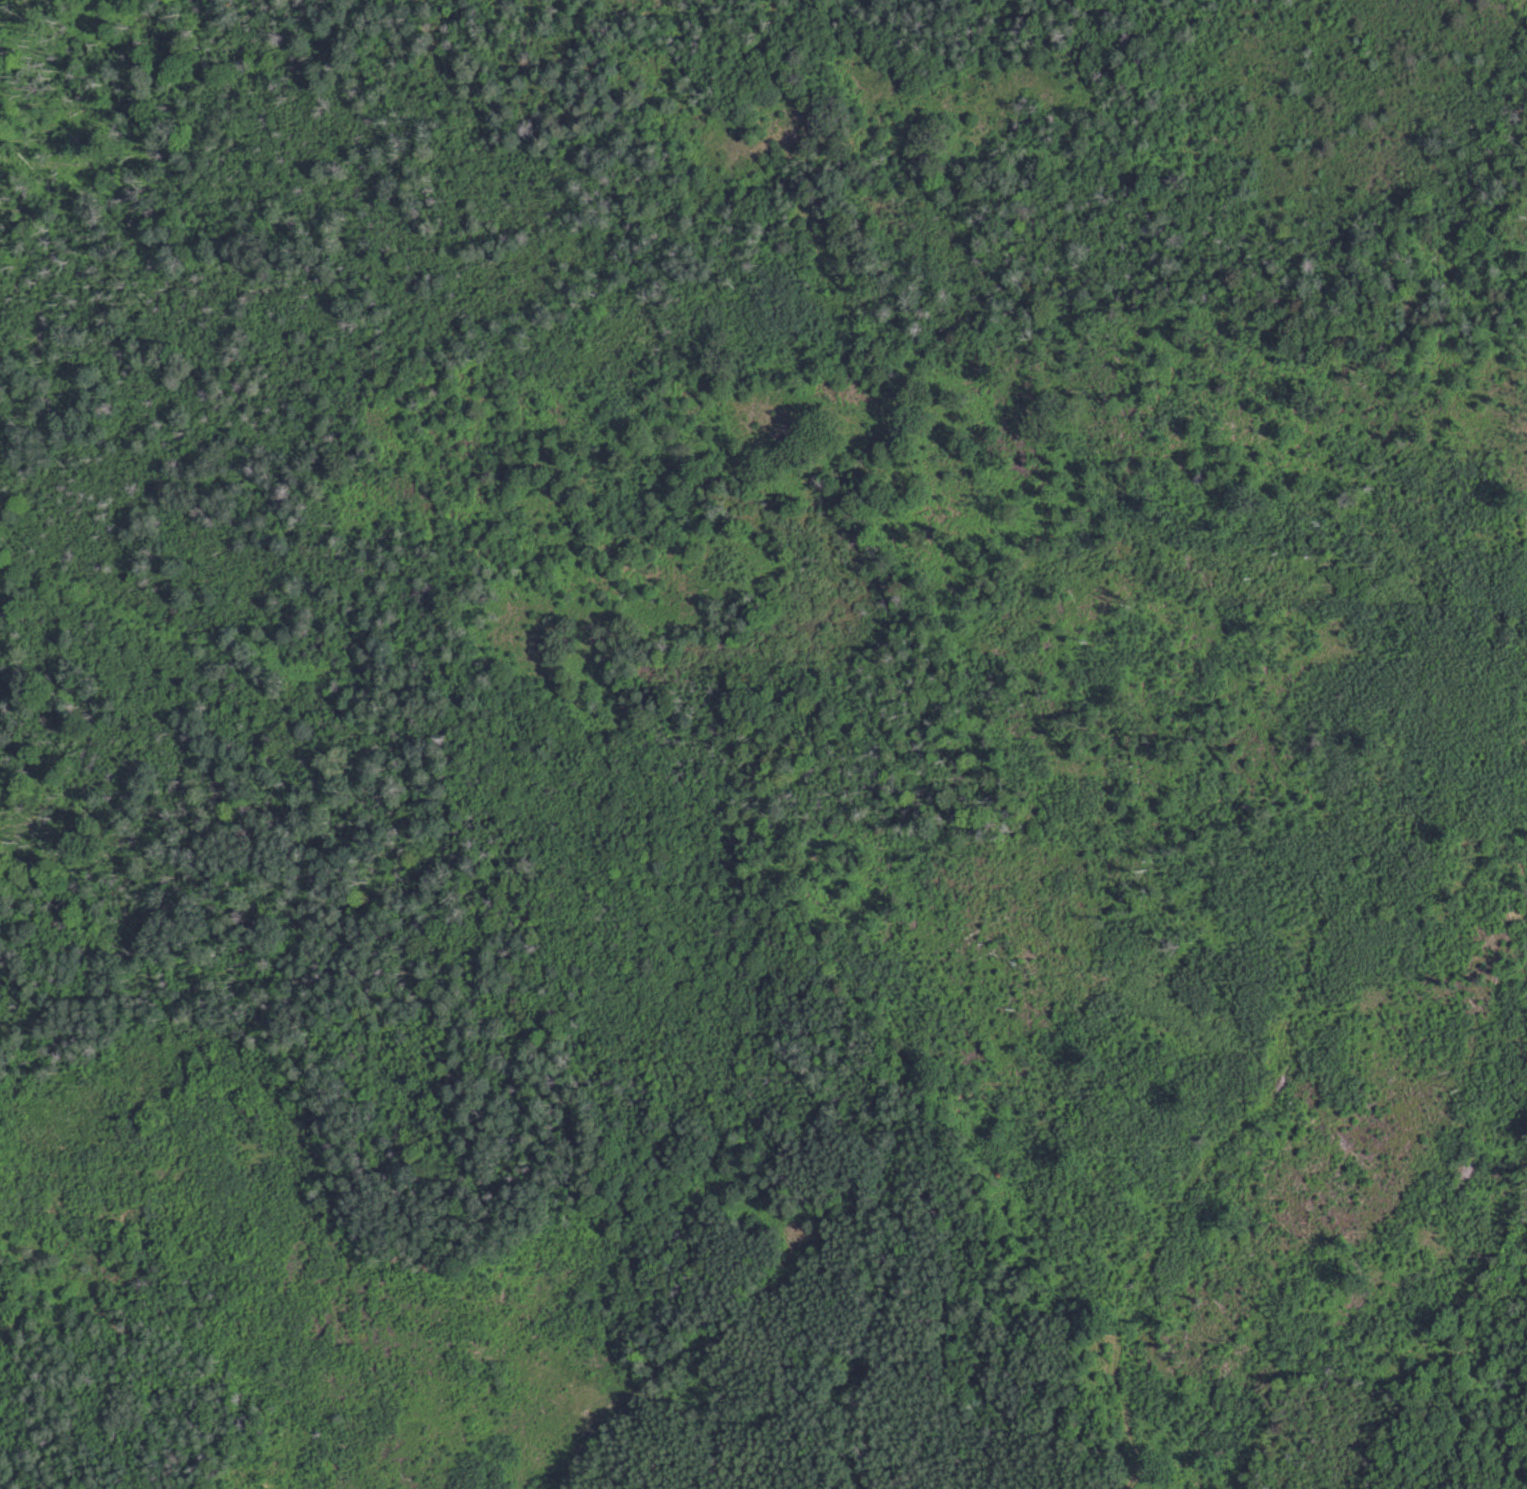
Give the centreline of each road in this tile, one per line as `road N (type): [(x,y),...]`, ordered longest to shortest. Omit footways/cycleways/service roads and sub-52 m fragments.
road 1 (track): [(1481,1147),(1457,1189),(1394,1254),(1246,1343),(1193,1405),(1157,1467),(1130,1488)]
road 2 (track): [(650,1376),(580,1442),(562,1488)]

